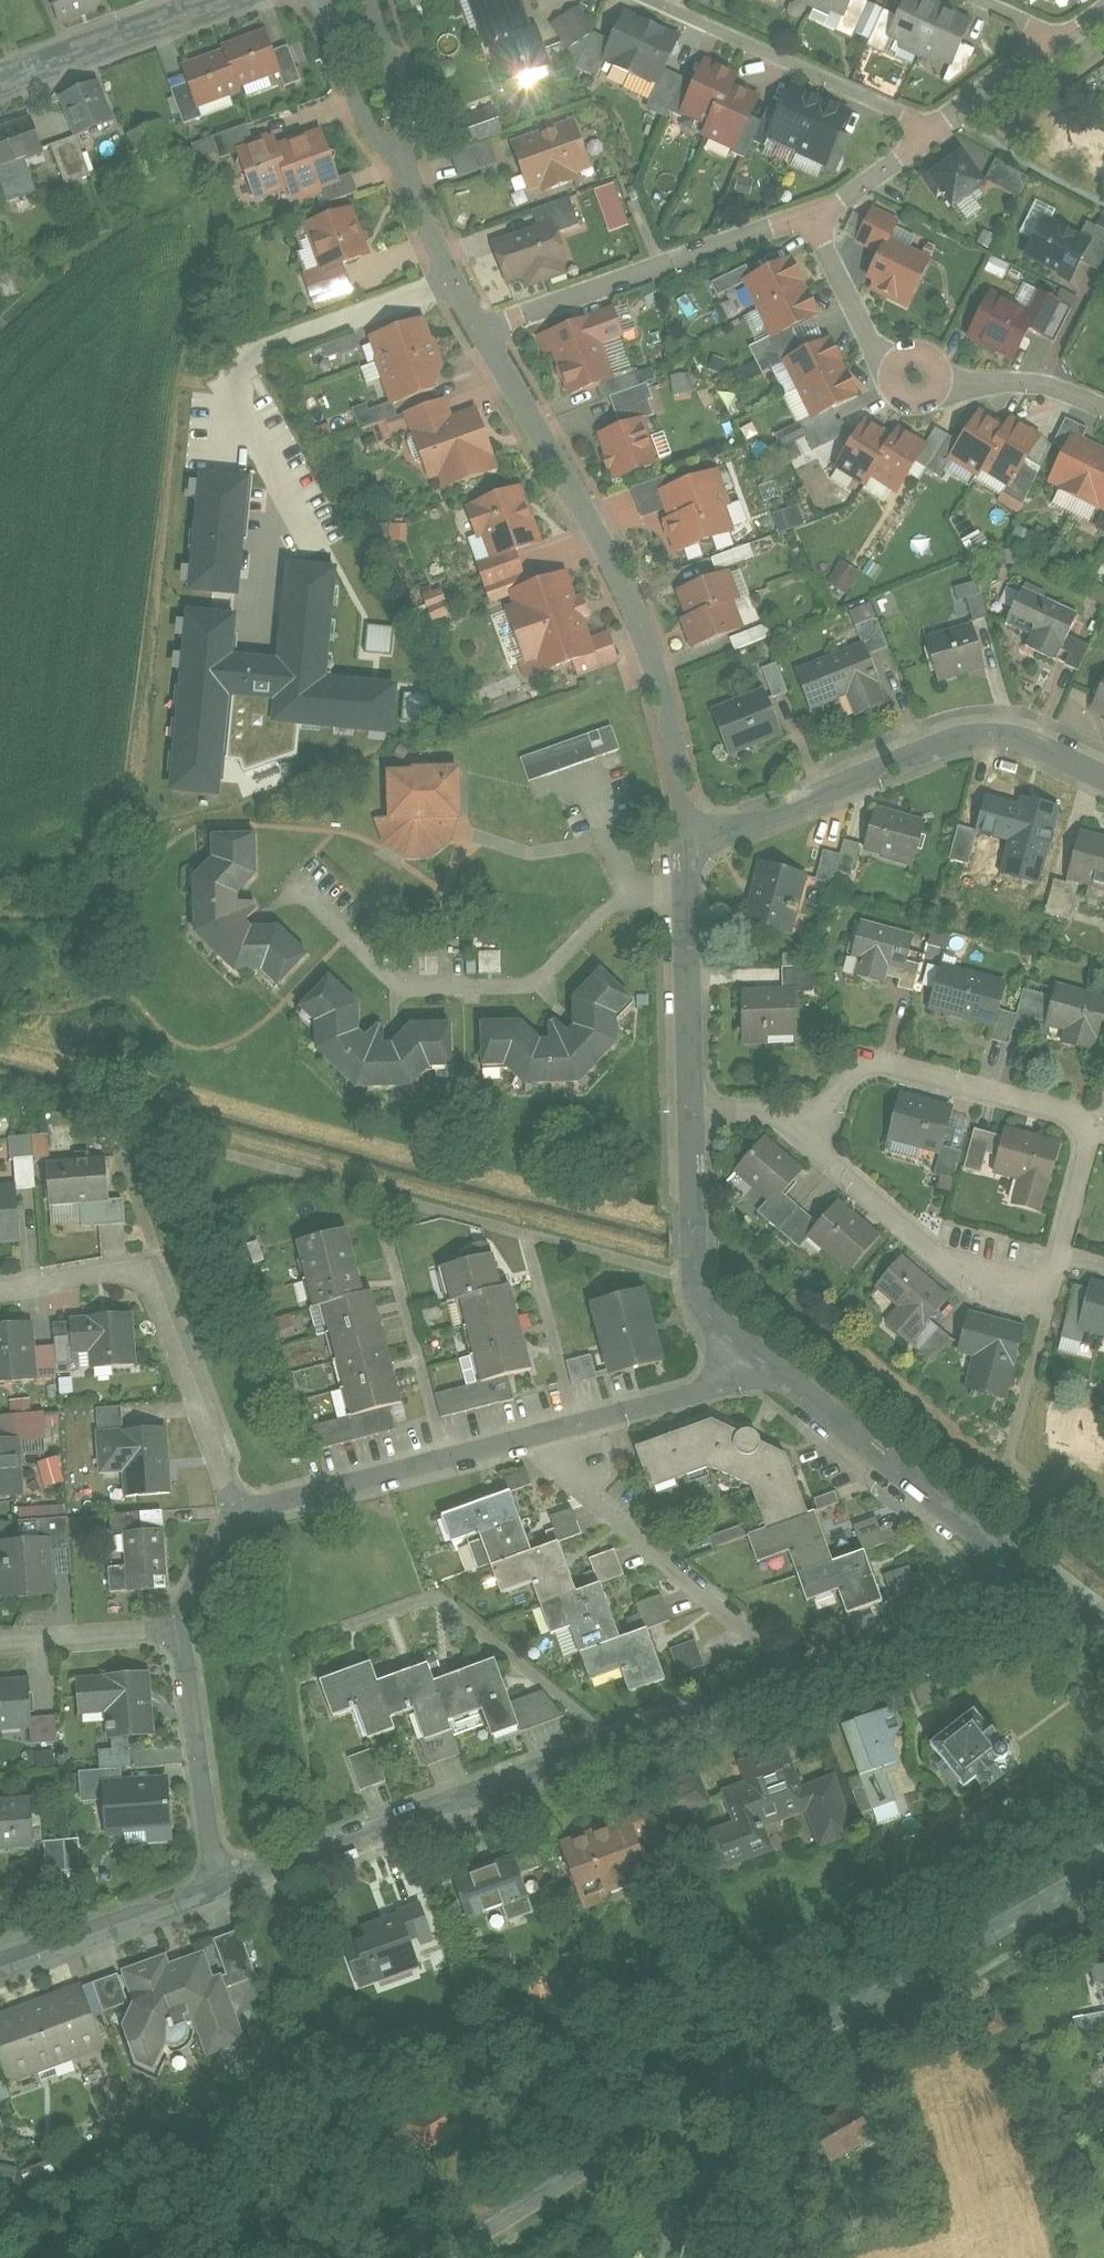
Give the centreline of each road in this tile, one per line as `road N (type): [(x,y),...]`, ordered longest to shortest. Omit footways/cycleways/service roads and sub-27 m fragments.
road 1 (residential): [(805,1127),(831,1164),(928,1251),(1051,1289),(1091,1144),(1074,1113),(873,1060),(847,1076)]
road 2 (residential): [(800,1653),(211,1872)]
road 3 (residential): [(685,843),(665,706),(631,597),(486,327)]
road 4 (residential): [(685,843),(964,737),(1011,736),(1103,777)]
road 5 (unclassified): [(741,2085),(1103,1860)]
road 6 (residential): [(232,1497),(151,1277),(134,1261),(109,1256),(0,1275)]
road 7 (residential): [(812,217),(874,341),(917,377),(947,392),(1001,383),(1049,386),(1103,408)]
road 8 (residential): [(508,1425),(800,1653)]
road 9 (unclassified): [(437,2257),(741,2085)]
road 10 (residential): [(486,327),(812,217)]
road 11 (residential): [(1035,1565),(767,1357)]
road 12 (residential): [(935,128),(655,0)]
road 13 (residential): [(232,1497),(508,1425)]
road 14 (residential): [(767,1357),(711,1308),(692,1261),(689,1101)]
road 15 (residential): [(508,1425),(767,1357)]
road 16 (residential): [(458,280),(207,362)]
road 17 (residential): [(211,1872),(174,1613)]
road 18 (residential): [(689,1101),(685,843)]
road 19 (residential): [(1035,1565),(800,1653)]
road 20 (residential): [(214,0),(0,77)]
road 21 (residential): [(211,1872),(0,1950)]
road 22 (residential): [(318,0),(363,120),(405,167)]
road 23 (residential): [(741,2085),(692,2257)]
road 24 (residential): [(0,1626),(174,1613)]
road 25 (residential): [(405,167),(398,85),(371,0)]
road 26 (residential): [(935,128),(1073,34)]
road 27 (residential): [(812,217),(902,160),(935,128)]
road 28 (residential): [(174,1613),(183,1580),(232,1497)]
road 29 (residential): [(458,280),(405,167)]

